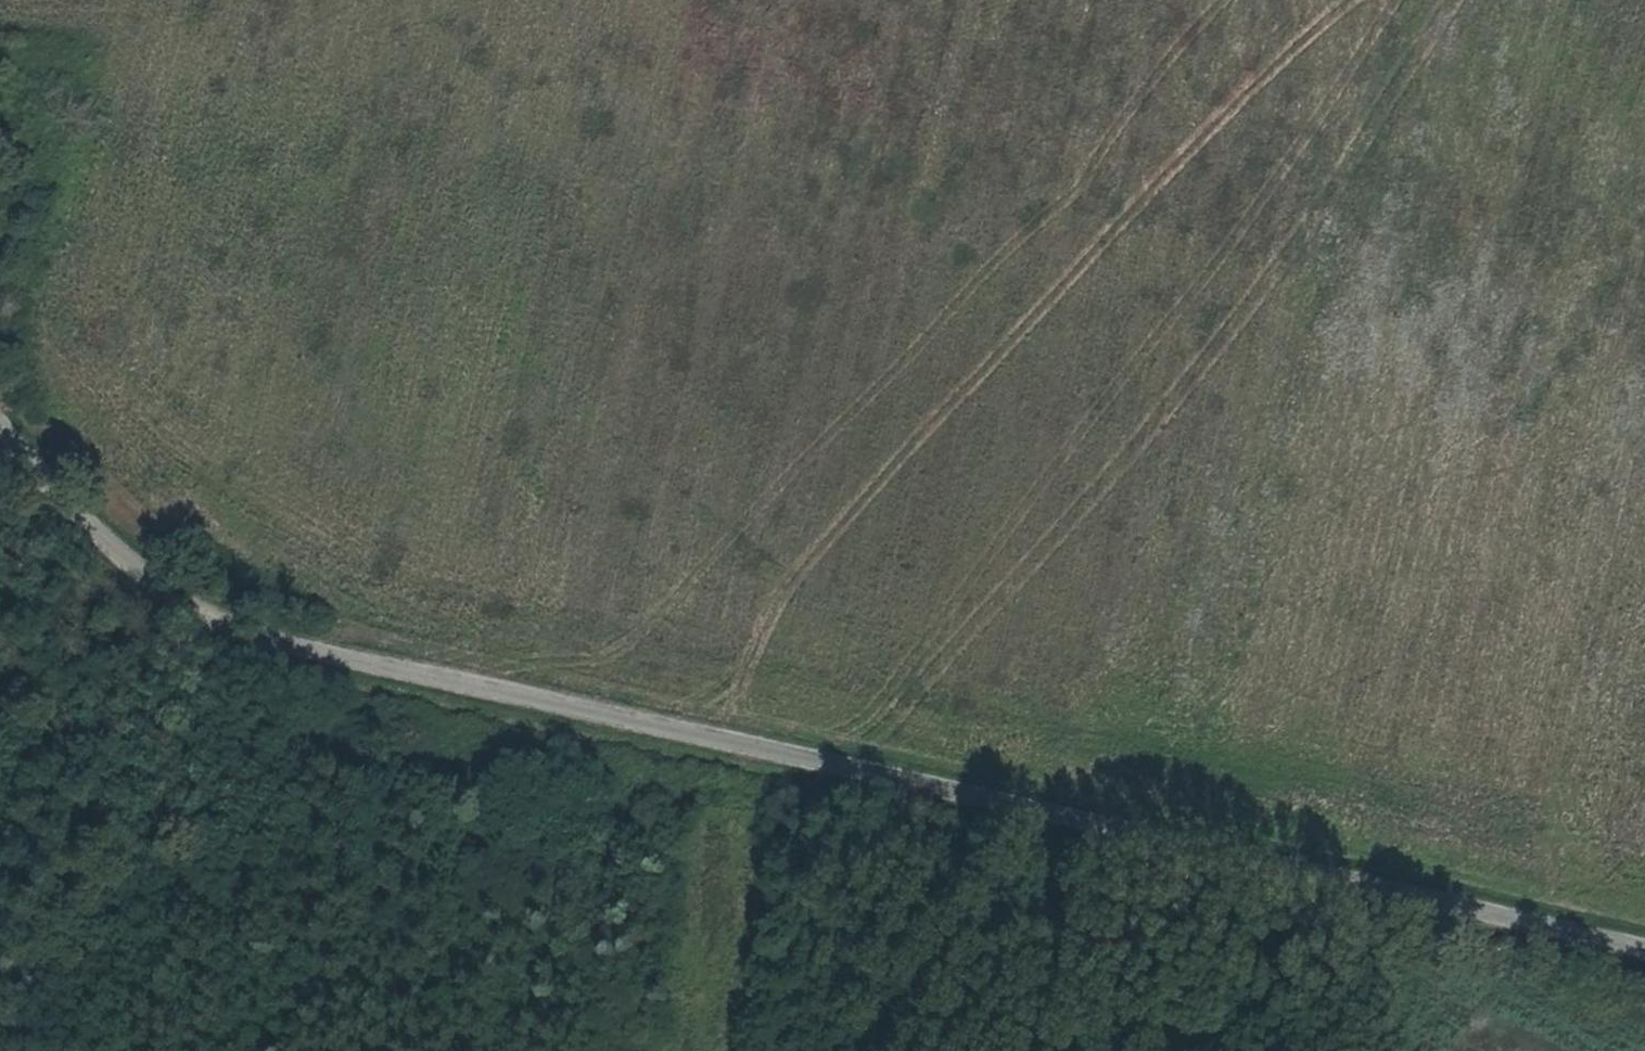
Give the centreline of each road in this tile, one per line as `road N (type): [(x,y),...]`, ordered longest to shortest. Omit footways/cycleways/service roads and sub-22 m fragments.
road 1 (unclassified): [(1644,949),(303,650),(168,597),(0,433)]

